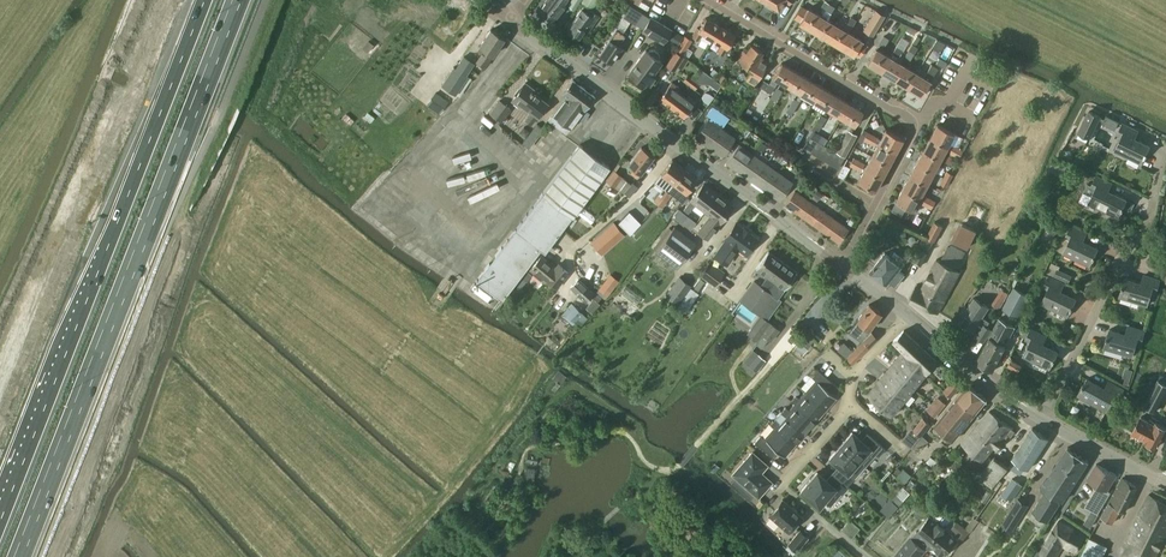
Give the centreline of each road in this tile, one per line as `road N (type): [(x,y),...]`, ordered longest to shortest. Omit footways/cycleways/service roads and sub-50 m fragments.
road 1 (motorway): [(18,556),(237,0)]
road 2 (motorway): [(205,0),(0,520)]
road 3 (motorway): [(173,0),(0,425)]
road 4 (tertiary): [(841,267),(511,20)]
road 5 (residential): [(841,267),(913,123),(708,0)]
road 6 (residential): [(1042,420),(1150,218),(1163,147)]
road 7 (tertiary): [(1042,420),(908,317)]
road 8 (tertiary): [(1165,486),(1042,420)]
road 9 (residential): [(847,401),(845,418),(773,495)]

